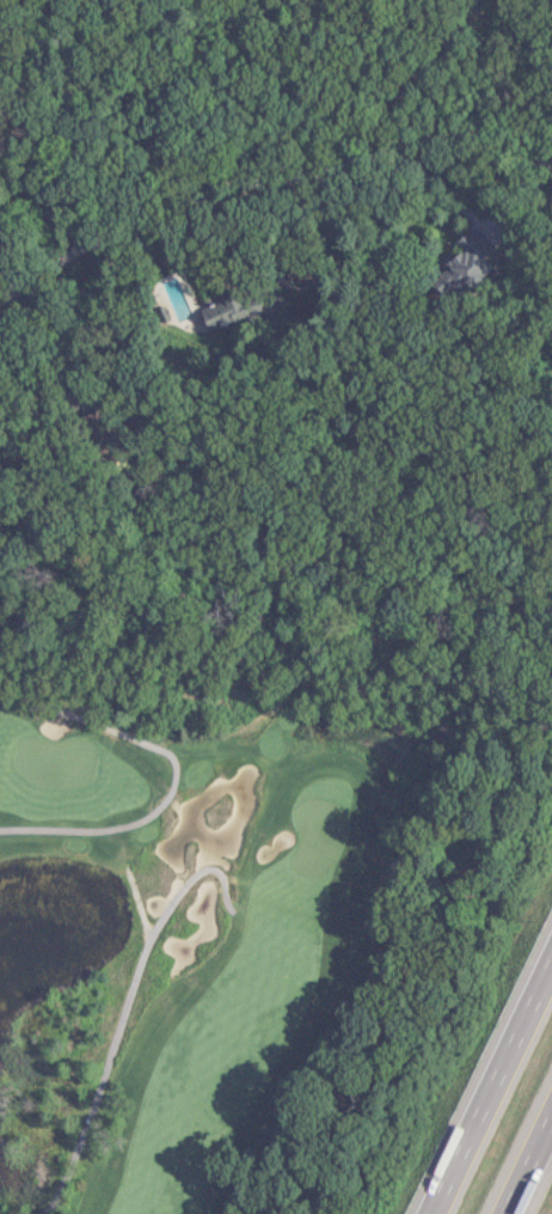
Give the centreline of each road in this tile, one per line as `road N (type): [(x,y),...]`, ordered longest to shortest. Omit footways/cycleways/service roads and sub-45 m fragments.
road 1 (residential): [(0,295),(185,208),(398,150),(473,148),(551,174)]
road 2 (motorway): [(551,939),(421,1213)]
road 3 (motorway): [(499,1213),(551,1103)]

